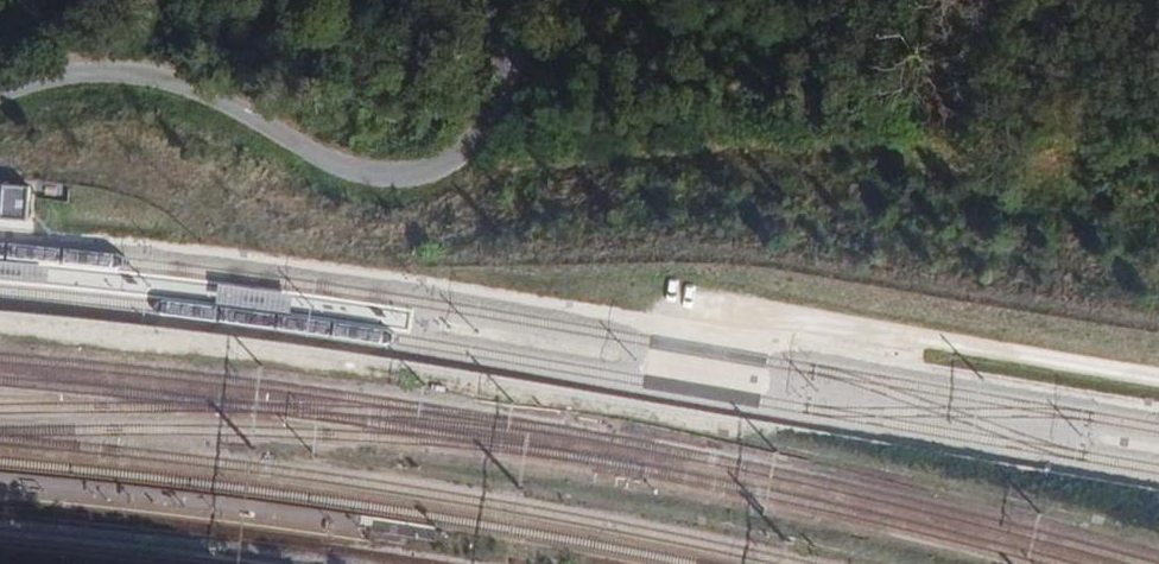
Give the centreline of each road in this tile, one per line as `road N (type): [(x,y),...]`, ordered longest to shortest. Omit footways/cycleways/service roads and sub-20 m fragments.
road 1 (track): [(0,326),(368,369),(750,432)]
road 2 (track): [(1158,373),(737,307),(726,313),(708,391)]
road 3 (unclassified): [(206,90),(338,165),(412,178),(445,167),(505,102),(520,50),(503,0)]
road 4 (residential): [(0,89),(84,71),(149,73),(206,90)]

